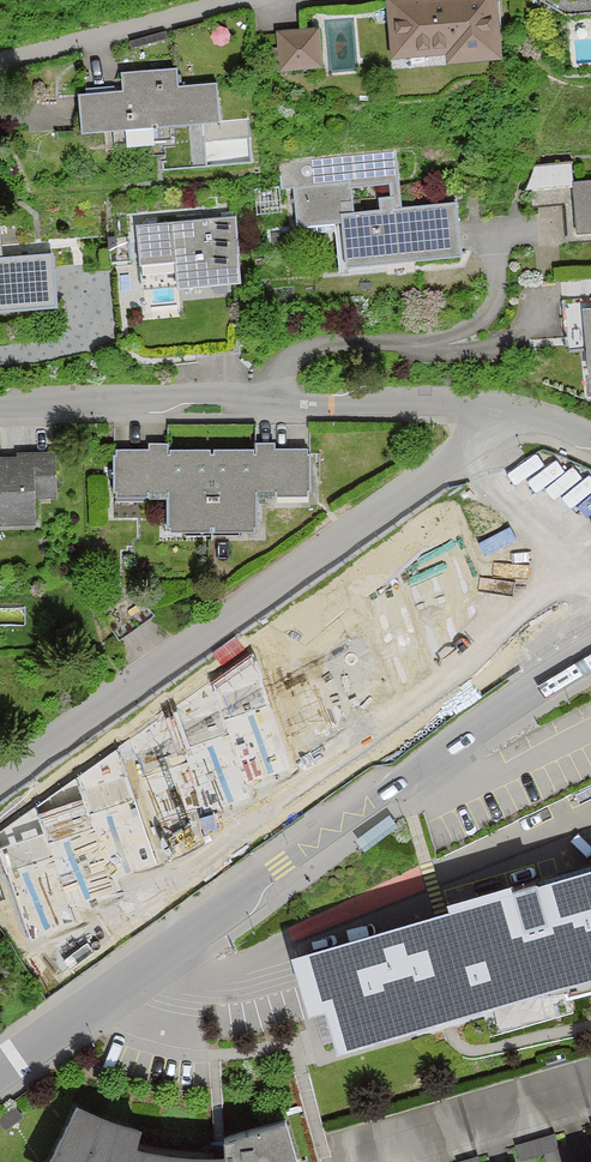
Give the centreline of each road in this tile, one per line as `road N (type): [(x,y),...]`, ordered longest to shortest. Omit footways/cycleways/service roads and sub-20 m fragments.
road 1 (residential): [(0,1071),(590,651)]
road 2 (residential): [(0,786),(500,426),(508,409)]
road 3 (residential): [(0,404),(201,398),(508,409)]
road 4 (residential): [(0,60),(236,0)]

